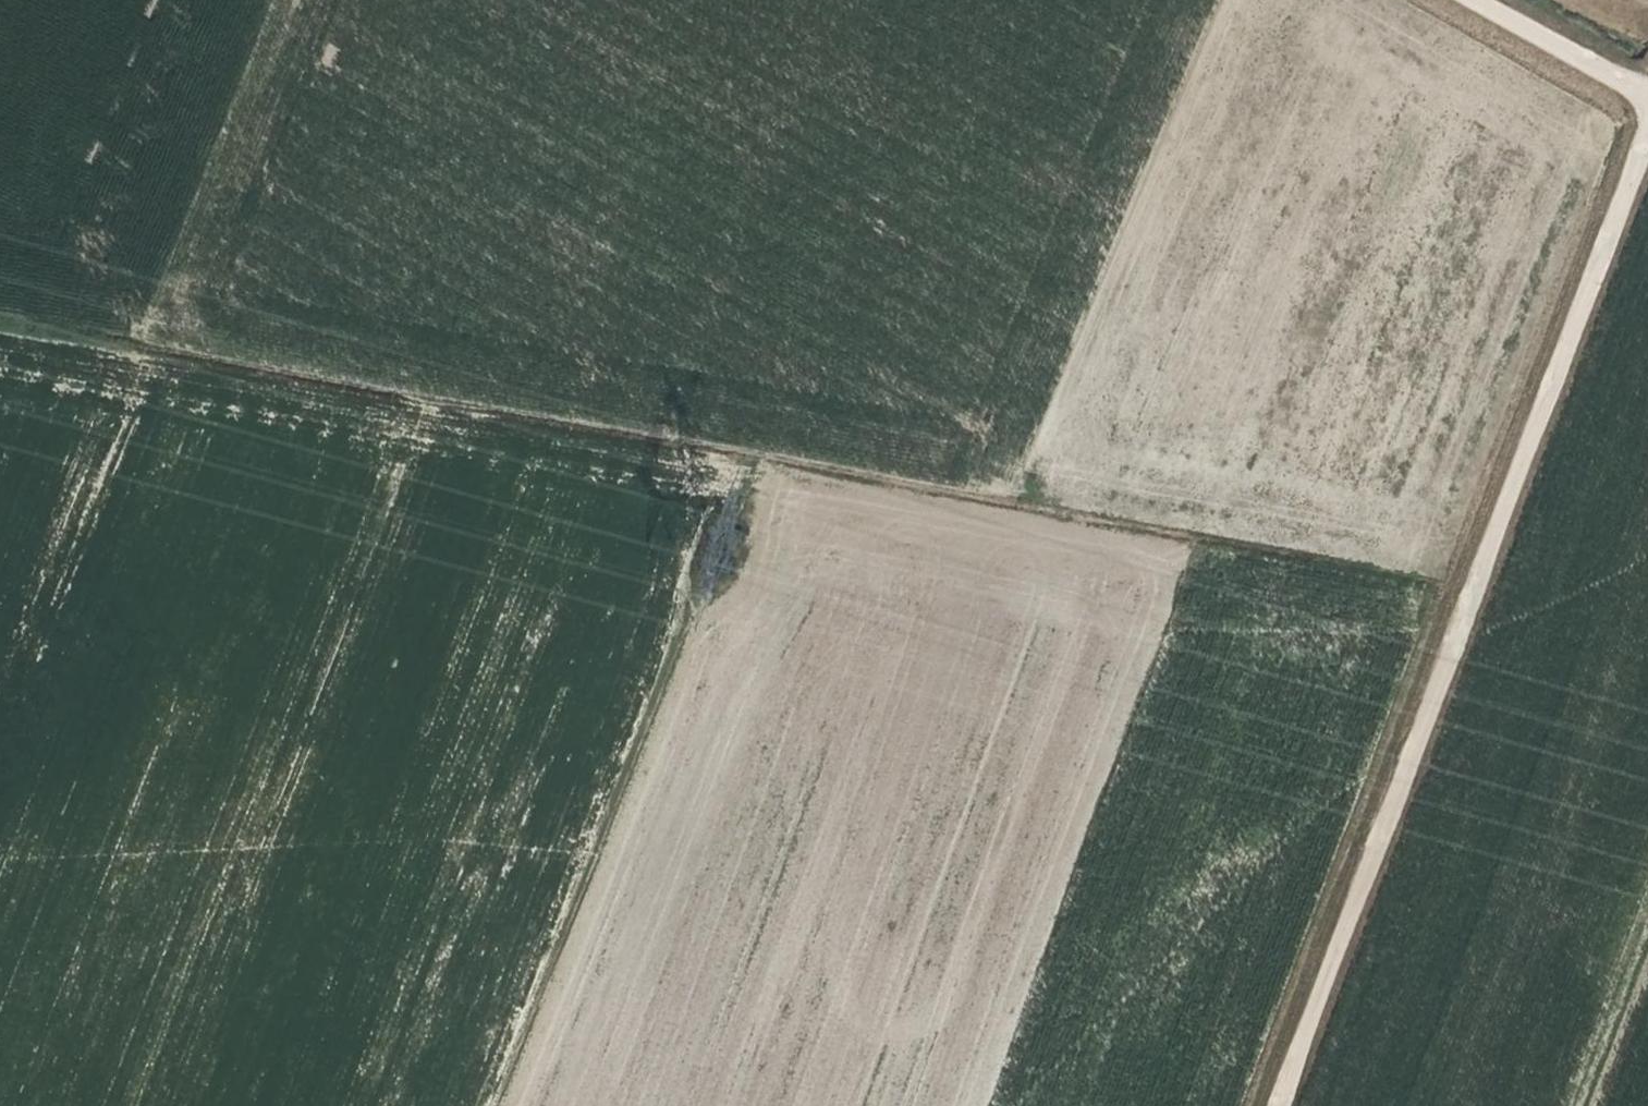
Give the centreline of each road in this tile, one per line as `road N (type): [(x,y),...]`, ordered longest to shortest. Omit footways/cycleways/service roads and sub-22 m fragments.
road 1 (track): [(1305,1105),(1647,121)]
road 2 (track): [(1464,0),(1647,95)]

